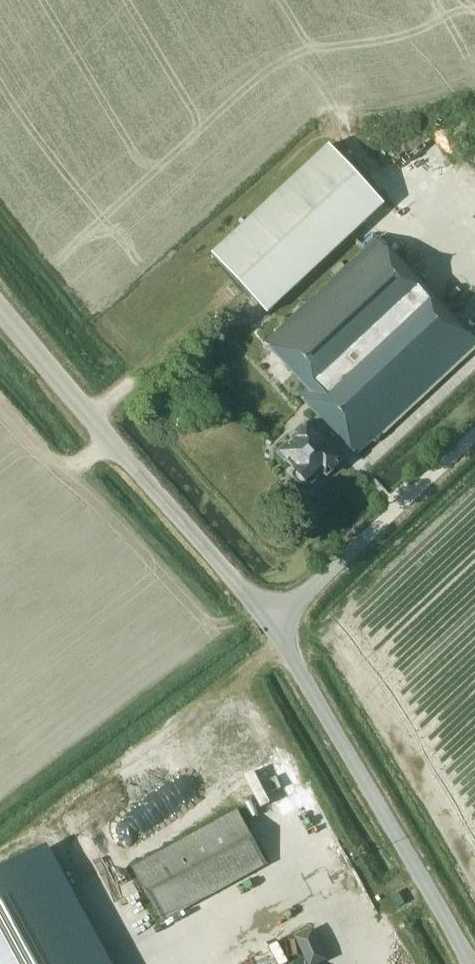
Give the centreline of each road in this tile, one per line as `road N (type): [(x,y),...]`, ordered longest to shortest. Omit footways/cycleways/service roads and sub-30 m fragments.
road 1 (tertiary): [(268,627),(0,311)]
road 2 (tertiary): [(467,963),(268,627)]
road 3 (unclassified): [(268,627),(474,433)]

